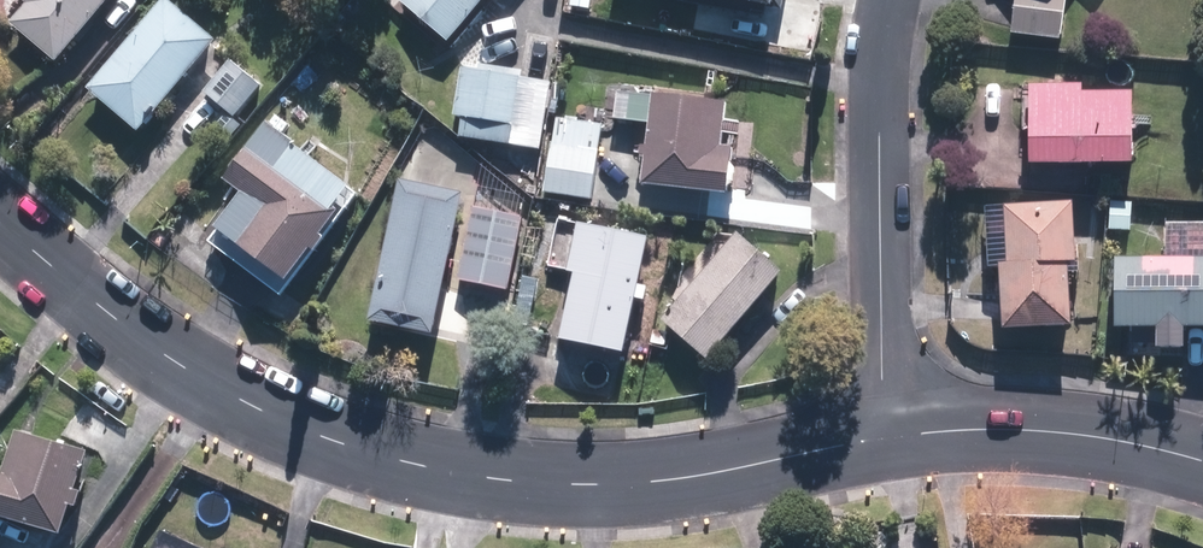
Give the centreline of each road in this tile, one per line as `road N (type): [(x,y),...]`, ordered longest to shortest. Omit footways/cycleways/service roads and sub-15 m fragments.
road 1 (residential): [(886,434),(669,480),(533,487),(387,461),(252,407),(130,333),(0,223)]
road 2 (residential): [(897,0),(884,67),(886,434)]
road 3 (residential): [(1202,465),(1124,442),(1018,430),(886,434)]

